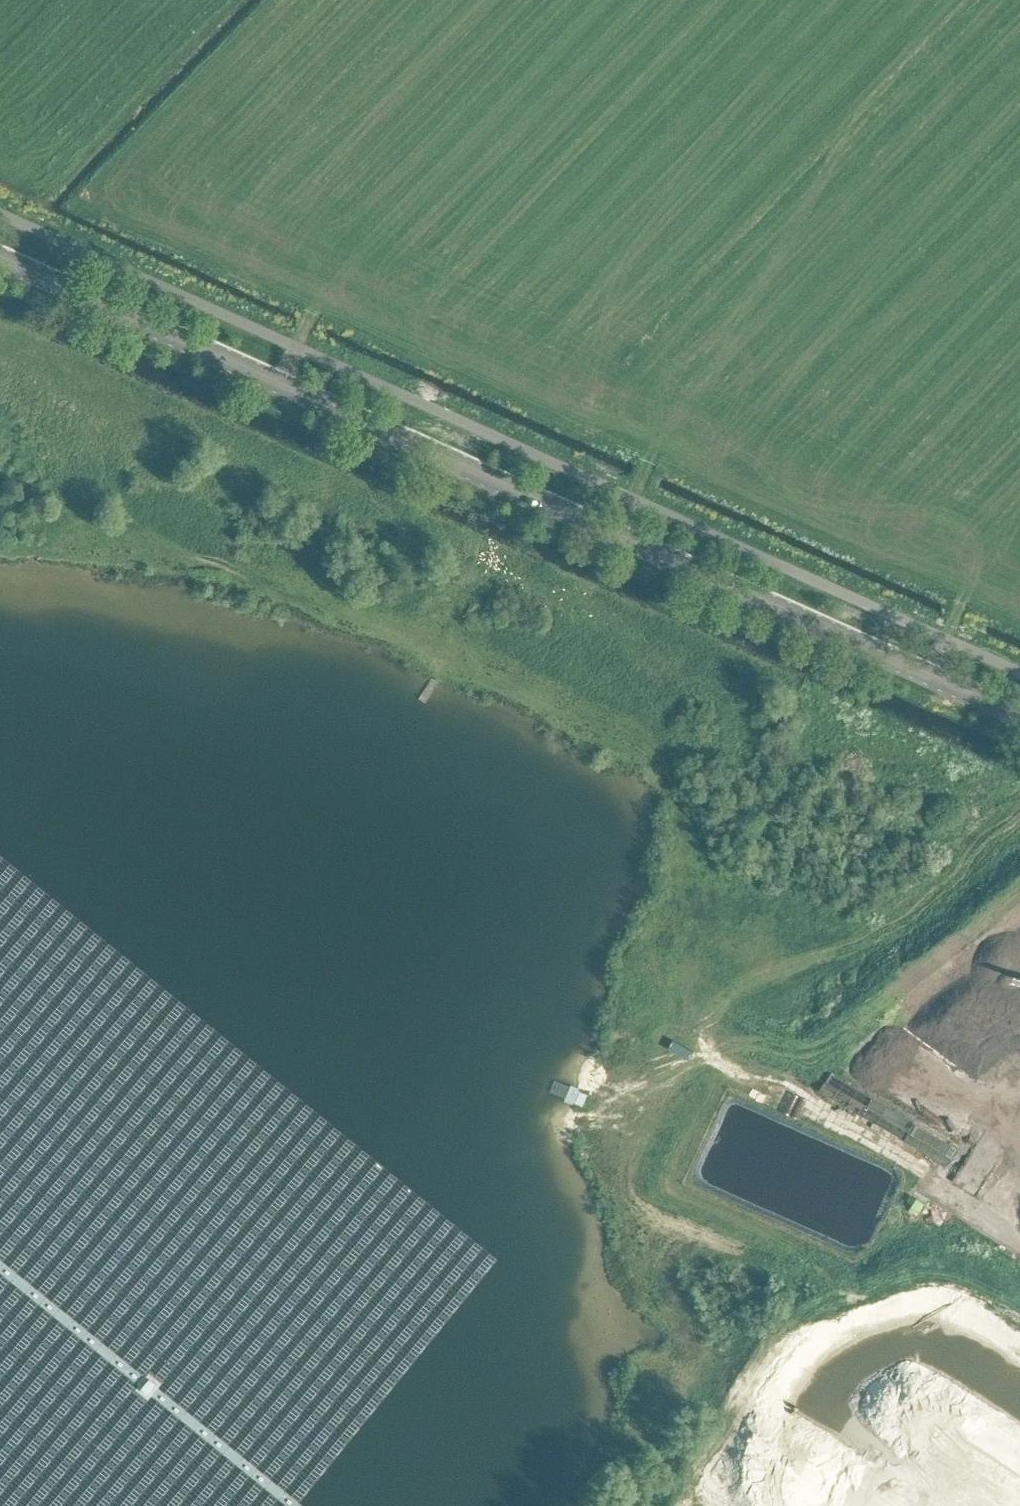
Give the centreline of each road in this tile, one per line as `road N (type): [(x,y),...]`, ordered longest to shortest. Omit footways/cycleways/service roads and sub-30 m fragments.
road 1 (secondary): [(1019,710),(0,259)]

